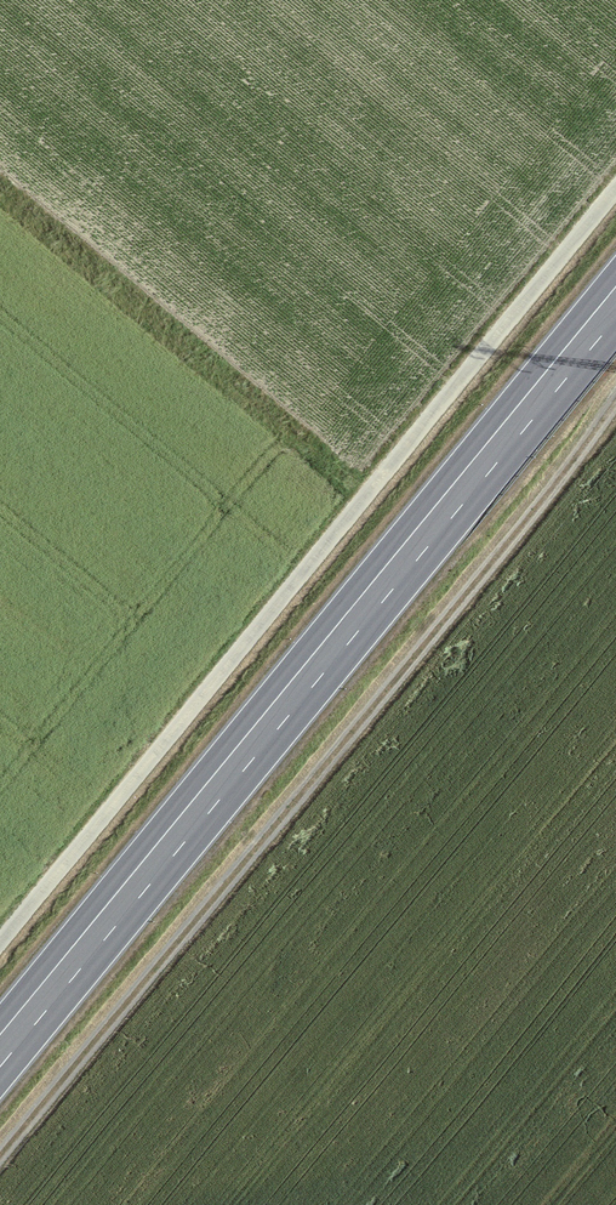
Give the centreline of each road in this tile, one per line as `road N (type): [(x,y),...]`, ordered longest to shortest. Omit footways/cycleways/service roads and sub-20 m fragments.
road 1 (track): [(0,1157),(615,401)]
road 2 (track): [(0,942),(615,189)]
road 3 (primary): [(615,303),(0,1052)]

